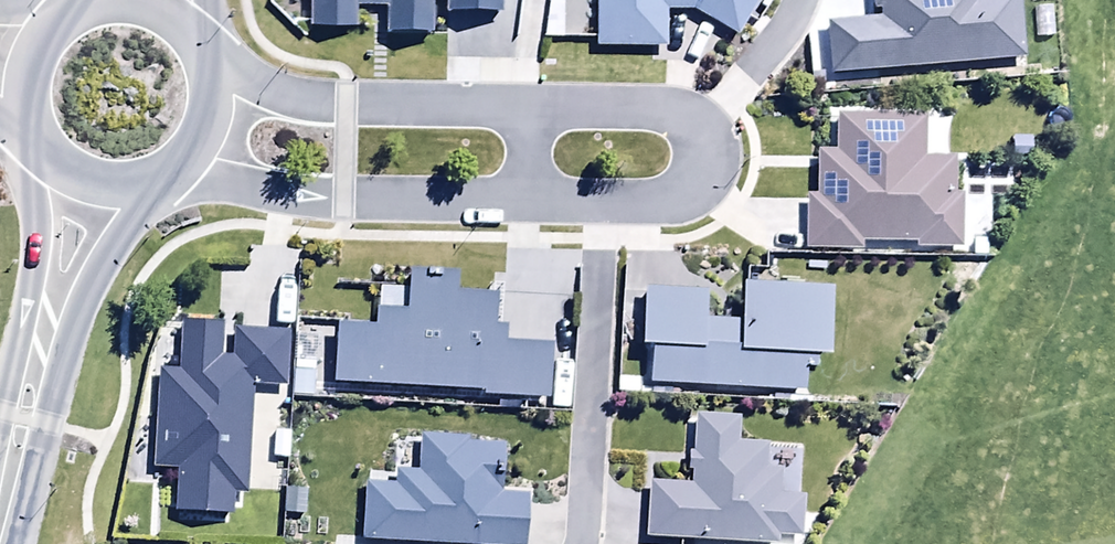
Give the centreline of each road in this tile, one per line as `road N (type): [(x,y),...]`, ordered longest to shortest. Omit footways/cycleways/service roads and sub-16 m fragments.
road 1 (residential): [(526,106),(671,110),(704,126),(714,152),(706,181),(671,202),(525,203)]
road 2 (tertiary): [(165,176),(108,252),(75,317),(12,543)]
road 3 (residential): [(525,203),(345,200),(168,174)]
road 4 (residential): [(206,62),(237,80),(310,101),(526,106)]
road 5 (tertiary): [(0,410),(31,274),(33,135)]
road 6 (tertiary): [(165,176),(136,187),(90,184),(62,171),(33,135)]
road 7 (tertiary): [(79,9),(146,5),(181,25),(205,58)]
road 8 (tertiary): [(31,131),(27,69),(40,40),(77,10)]
road 9 (tertiary): [(206,62),(207,125),(168,174)]

